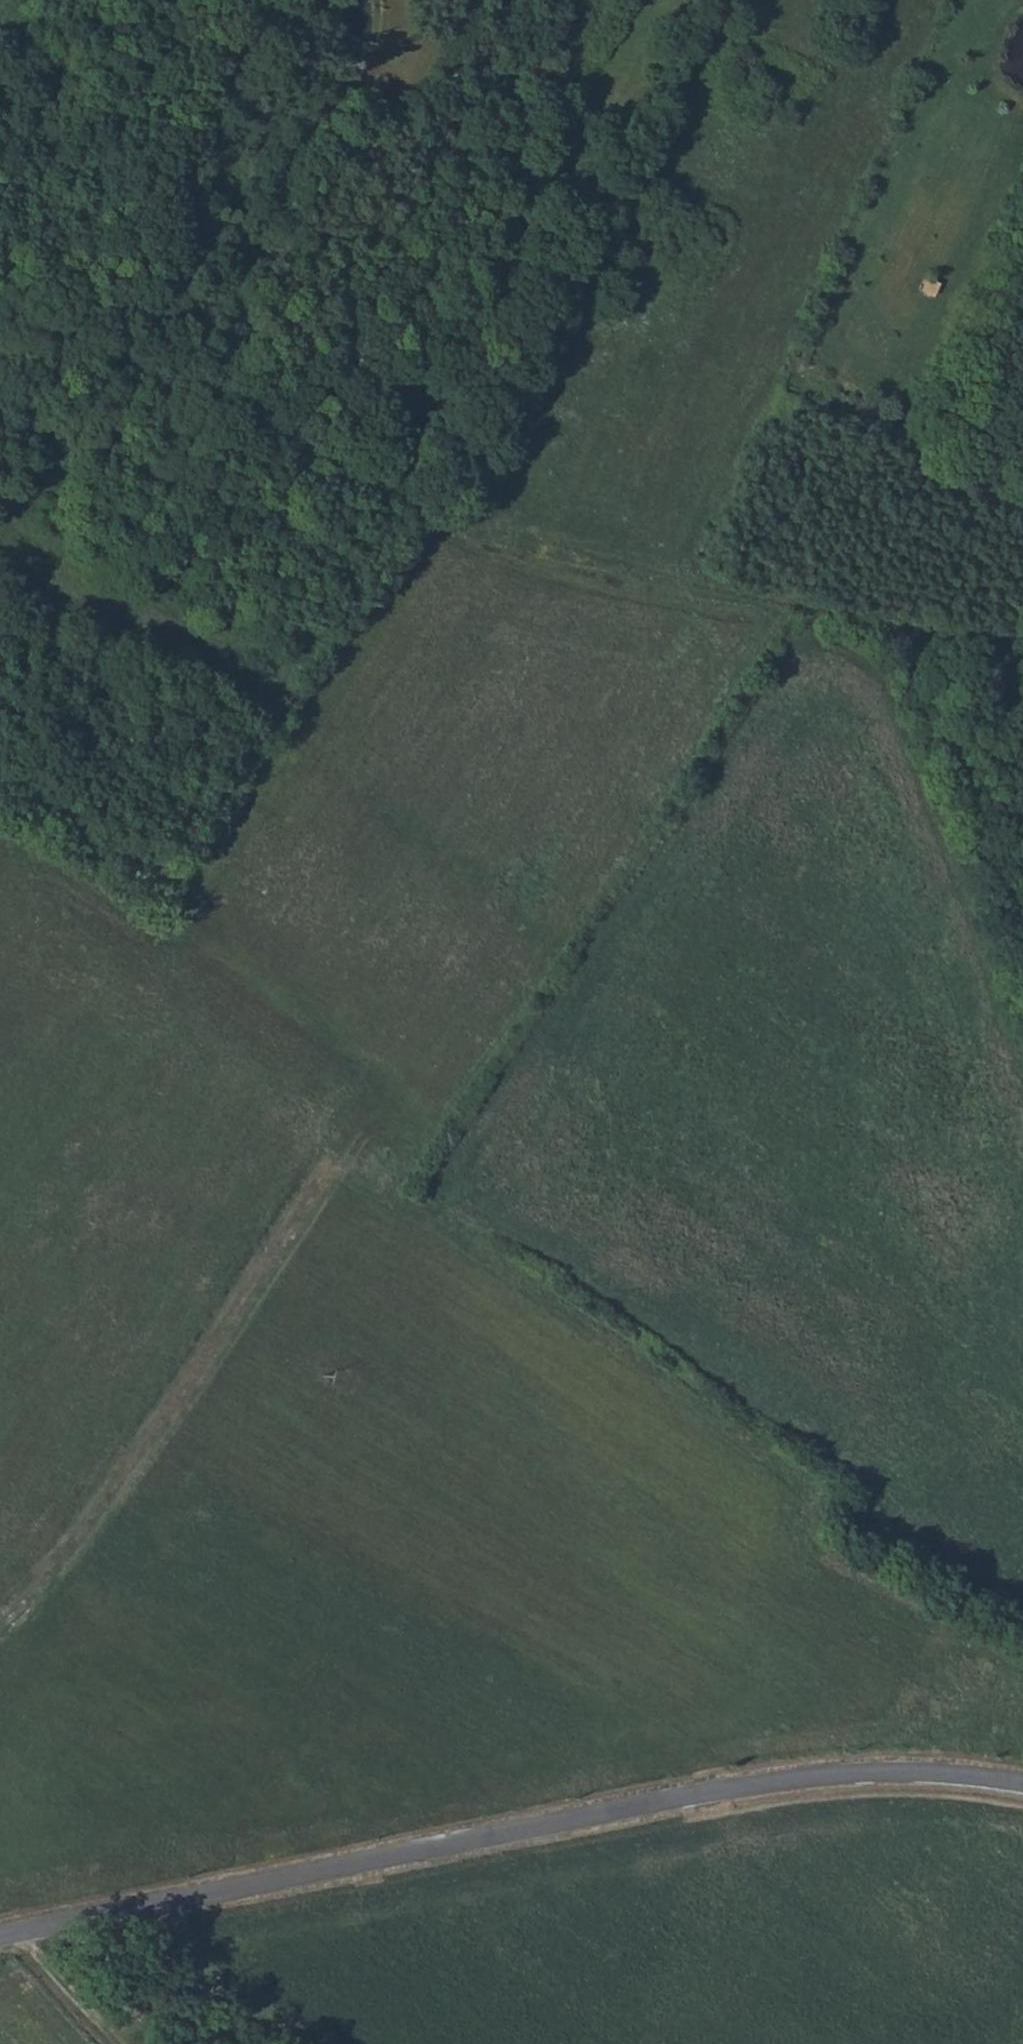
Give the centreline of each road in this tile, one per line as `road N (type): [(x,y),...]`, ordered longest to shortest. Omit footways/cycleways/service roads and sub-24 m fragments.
road 1 (tertiary): [(1022,1783),(942,1771),(815,1775),(0,1938)]
road 2 (track): [(375,496),(169,382),(0,315)]

